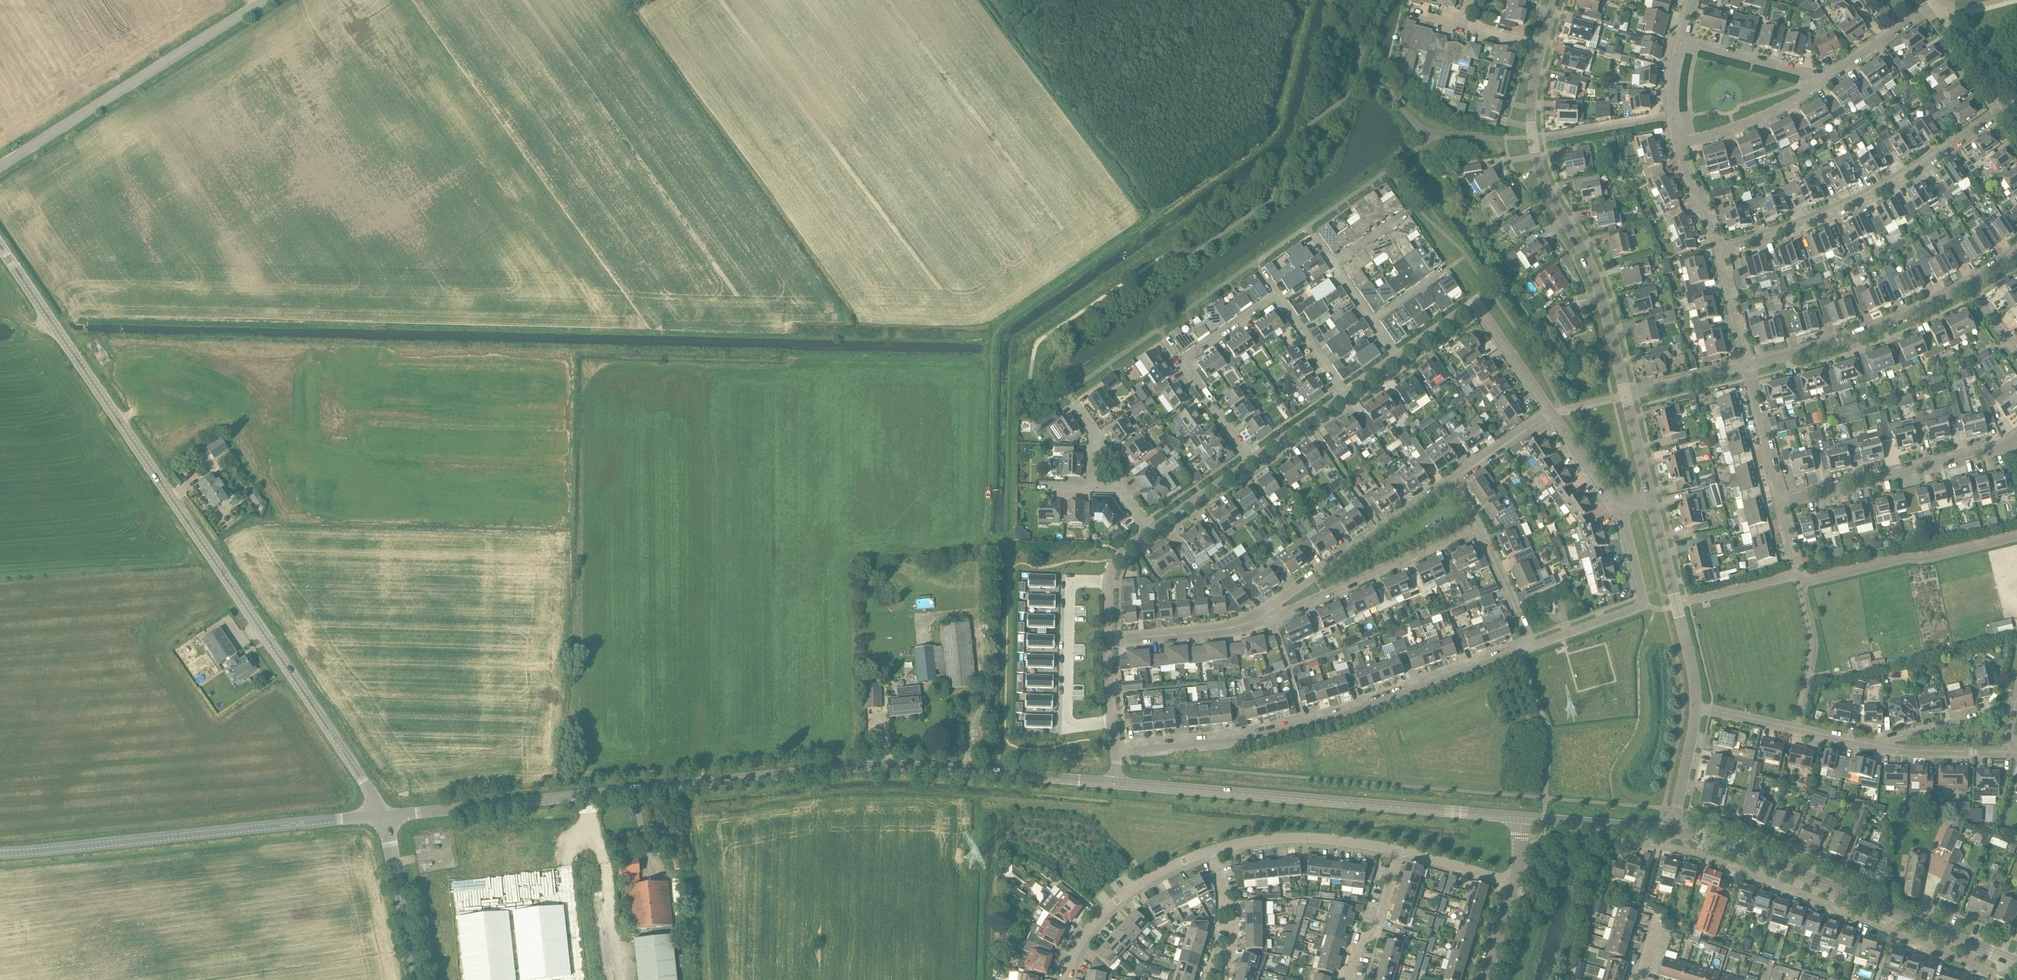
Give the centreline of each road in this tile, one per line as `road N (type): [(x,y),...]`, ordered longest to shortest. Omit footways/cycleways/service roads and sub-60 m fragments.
road 1 (tertiary): [(383,817),(872,767),(1079,780)]
road 2 (unclassified): [(383,817),(0,241)]
road 3 (residential): [(1116,752),(1291,729),(1533,645)]
road 4 (tertiary): [(1522,819),(1115,783)]
road 5 (tertiary): [(0,857),(383,817)]
road 6 (tertiary): [(2007,960),(1733,848),(1672,830)]
road 7 (residential): [(1717,249),(1844,207),(2012,105)]
road 8 (unclassified): [(0,166),(259,0)]
road 9 (residential): [(1626,395),(1593,270),(1540,177),(1532,138)]
road 10 (residential): [(1780,503),(2016,439)]
road 11 (residential): [(1747,365),(1809,356),(1889,327),(1969,282)]
road 12 (residential): [(1112,723),(1065,728),(1070,580),(1108,581)]
road 13 (residential): [(1533,645),(1646,605),(1623,501)]
road 14 (residential): [(1272,614),(1478,527)]
road 15 (residential): [(1272,614),(1279,601),(1451,483)]
road 16 (residential): [(1396,360),(1465,311),(1479,313),(1553,413)]
road 17 (residential): [(1695,709),(1648,497)]
road 18 (residential): [(1067,979),(1102,913),(1210,852)]
road 19 (residential): [(1210,852),(1314,837),(1400,851)]
road 20 (residential): [(1882,746),(1695,709)]
road 21 (residential): [(1107,640),(1219,629),(1272,614)]
road 22 (tertiary): [(418,979),(383,817)]
road 23 (residential): [(1677,144),(1767,114),(1826,80)]
road 24 (residential): [(1826,80),(1681,40)]
road 25 (tertiary): [(1672,830),(1522,819)]
road 26 (residential): [(1347,979),(1359,937),(1378,933),(1400,851)]
road 27 (residential): [(1222,979),(1235,901),(1220,902),(1210,852)]
road 28 (residential): [(1780,503),(1747,365)]
road 29 (residential): [(1532,138),(1672,117)]
road 30 (residential): [(1882,746),(2015,713)]
road 31 (residential): [(1826,80),(1935,2)]
road 32 (residential): [(1533,645),(1478,527)]
road 33 (residential): [(2012,105),(1935,2)]
road 34 (residential): [(1147,533),(1251,461)]
road 35 (residential): [(1626,395),(1747,365)]
road 36 (residential): [(1451,483),(1553,413)]
road 37 (residential): [(1672,830),(1695,709)]
road 38 (residential): [(1346,395),(1276,295)]
road 39 (residential): [(2003,752),(1882,746)]

